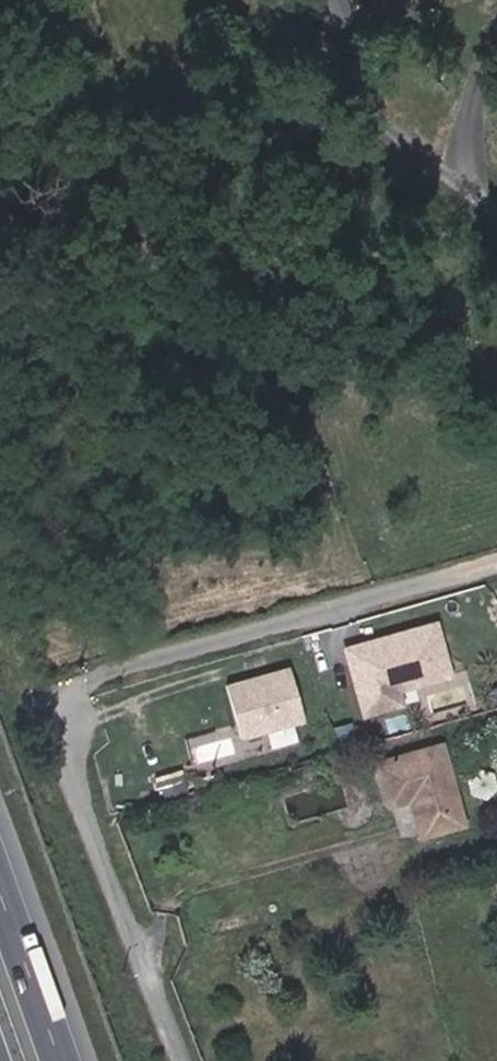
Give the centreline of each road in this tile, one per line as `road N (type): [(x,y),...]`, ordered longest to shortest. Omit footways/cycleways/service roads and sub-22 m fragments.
road 1 (unclassified): [(496,559),(91,678),(67,714),(194,1060)]
road 2 (motorway): [(71,1060),(0,863)]

